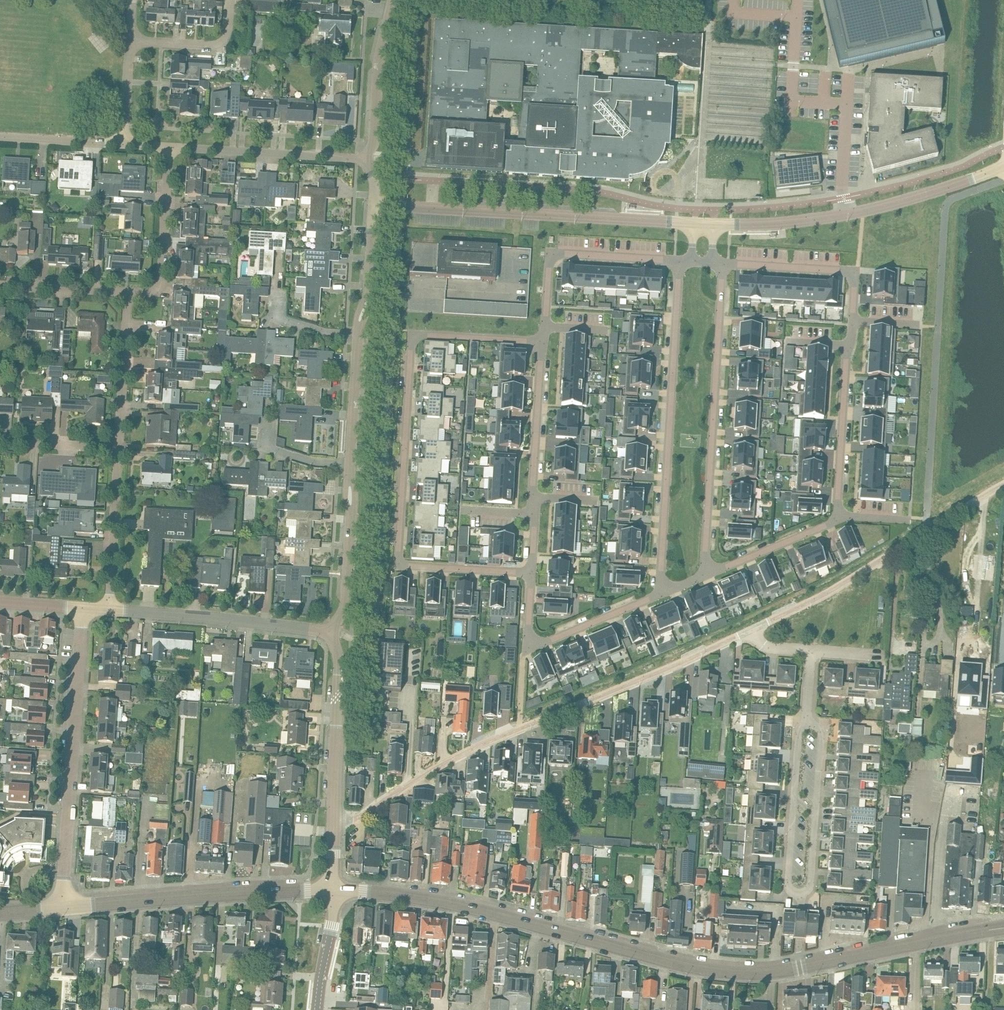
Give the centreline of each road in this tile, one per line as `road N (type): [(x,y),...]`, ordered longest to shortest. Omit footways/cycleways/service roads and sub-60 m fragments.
road 1 (tertiary): [(1003,927),(740,972),(449,903),(333,891)]
road 2 (residential): [(704,576),(837,516),(851,337),(850,274),(723,263)]
road 3 (residential): [(542,342),(413,335),(398,555),(407,565),(532,572)]
road 4 (unclassified): [(334,821),(359,818),(481,745),(752,631)]
road 5 (residential): [(659,594),(679,260)]
road 6 (residential): [(694,221),(374,206)]
road 7 (residential): [(704,576),(723,263)]
road 8 (residential): [(65,908),(84,608)]
road 9 (residential): [(1003,166),(846,214),(715,223)]
road 10 (unclassified): [(752,631),(1003,486)]
road 11 (tertiary): [(65,908),(333,891)]
road 12 (residential): [(542,342),(532,572)]
road 13 (residential): [(332,630),(109,609)]
road 14 (residential): [(679,260),(554,257),(542,342)]
road 15 (residential): [(532,572),(527,630),(535,641),(659,594)]
road 16 (unclassified): [(365,159),(168,147)]
road 17 (unclassified): [(334,821),(339,661),(332,630)]
road 18 (residential): [(801,898),(810,887),(821,735),(806,719)]
road 19 (residential): [(806,719),(798,734),(788,883),(801,898)]
road 20 (residential): [(127,293),(155,290),(161,282),(168,147)]
road 21 (unclassified): [(332,630),(346,597),(351,466)]
road 22 (residential): [(109,609),(118,447)]
road 23 (residential): [(365,159),(394,0)]
road 24 (residential): [(118,447),(127,293)]
road 25 (residential): [(130,39),(213,46),(230,31),(232,0)]
road 26 (unclassified): [(351,466),(358,334)]
road 27 (unclassified): [(358,334),(374,206)]
road 28 (residential): [(127,293),(0,286)]
road 29 (unclassified): [(123,143),(0,136)]
road 30 (tertiary): [(317,1009),(333,891)]

